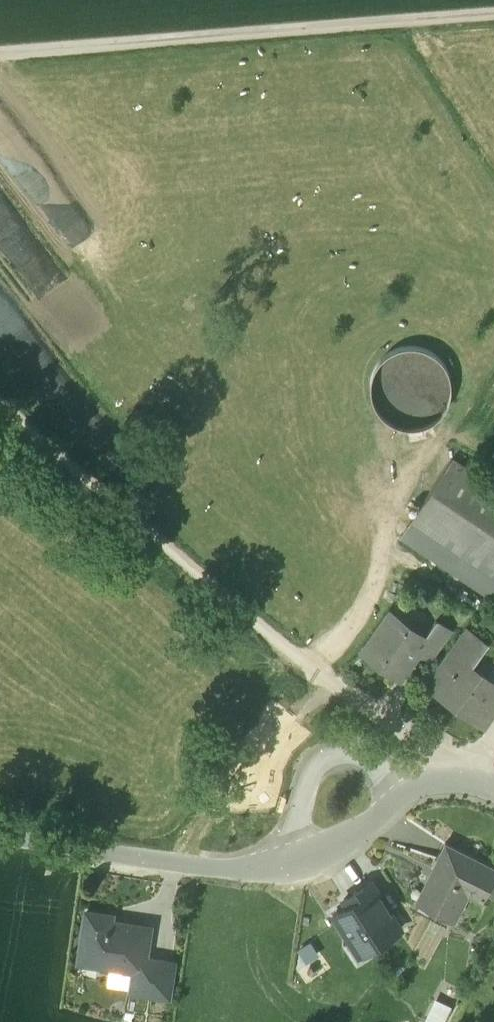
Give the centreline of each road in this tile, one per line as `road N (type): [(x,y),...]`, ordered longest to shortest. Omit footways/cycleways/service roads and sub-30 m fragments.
road 1 (track): [(458,780),(448,752),(326,681),(0,412)]
road 2 (track): [(493,15),(0,55)]
road 3 (residential): [(67,850),(232,870),(322,854),(383,815),(406,787),(458,780),(493,795)]

